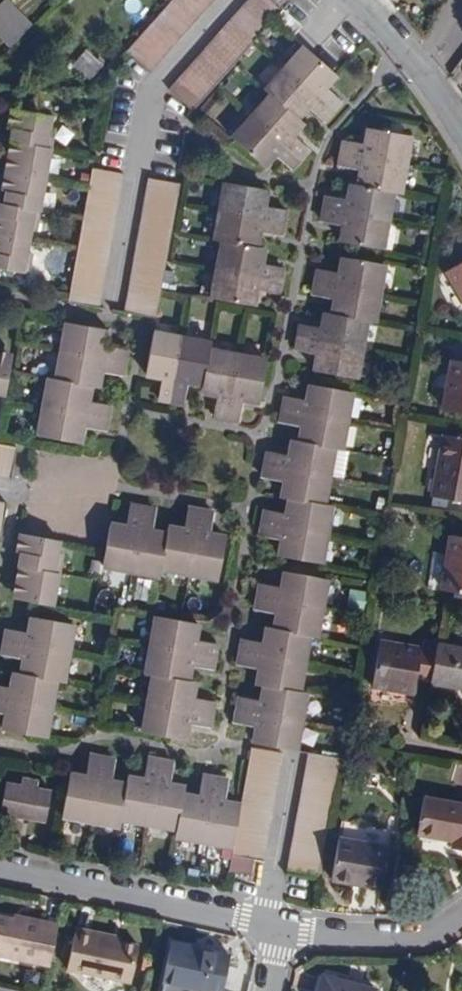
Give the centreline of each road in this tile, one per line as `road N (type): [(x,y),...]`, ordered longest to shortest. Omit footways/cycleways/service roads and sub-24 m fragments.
road 1 (residential): [(110,314),(159,77),(228,0)]
road 2 (residential): [(0,867),(280,928)]
road 3 (residential): [(280,928),(433,930),(461,913)]
road 4 (residential): [(461,145),(402,53),(349,0)]

